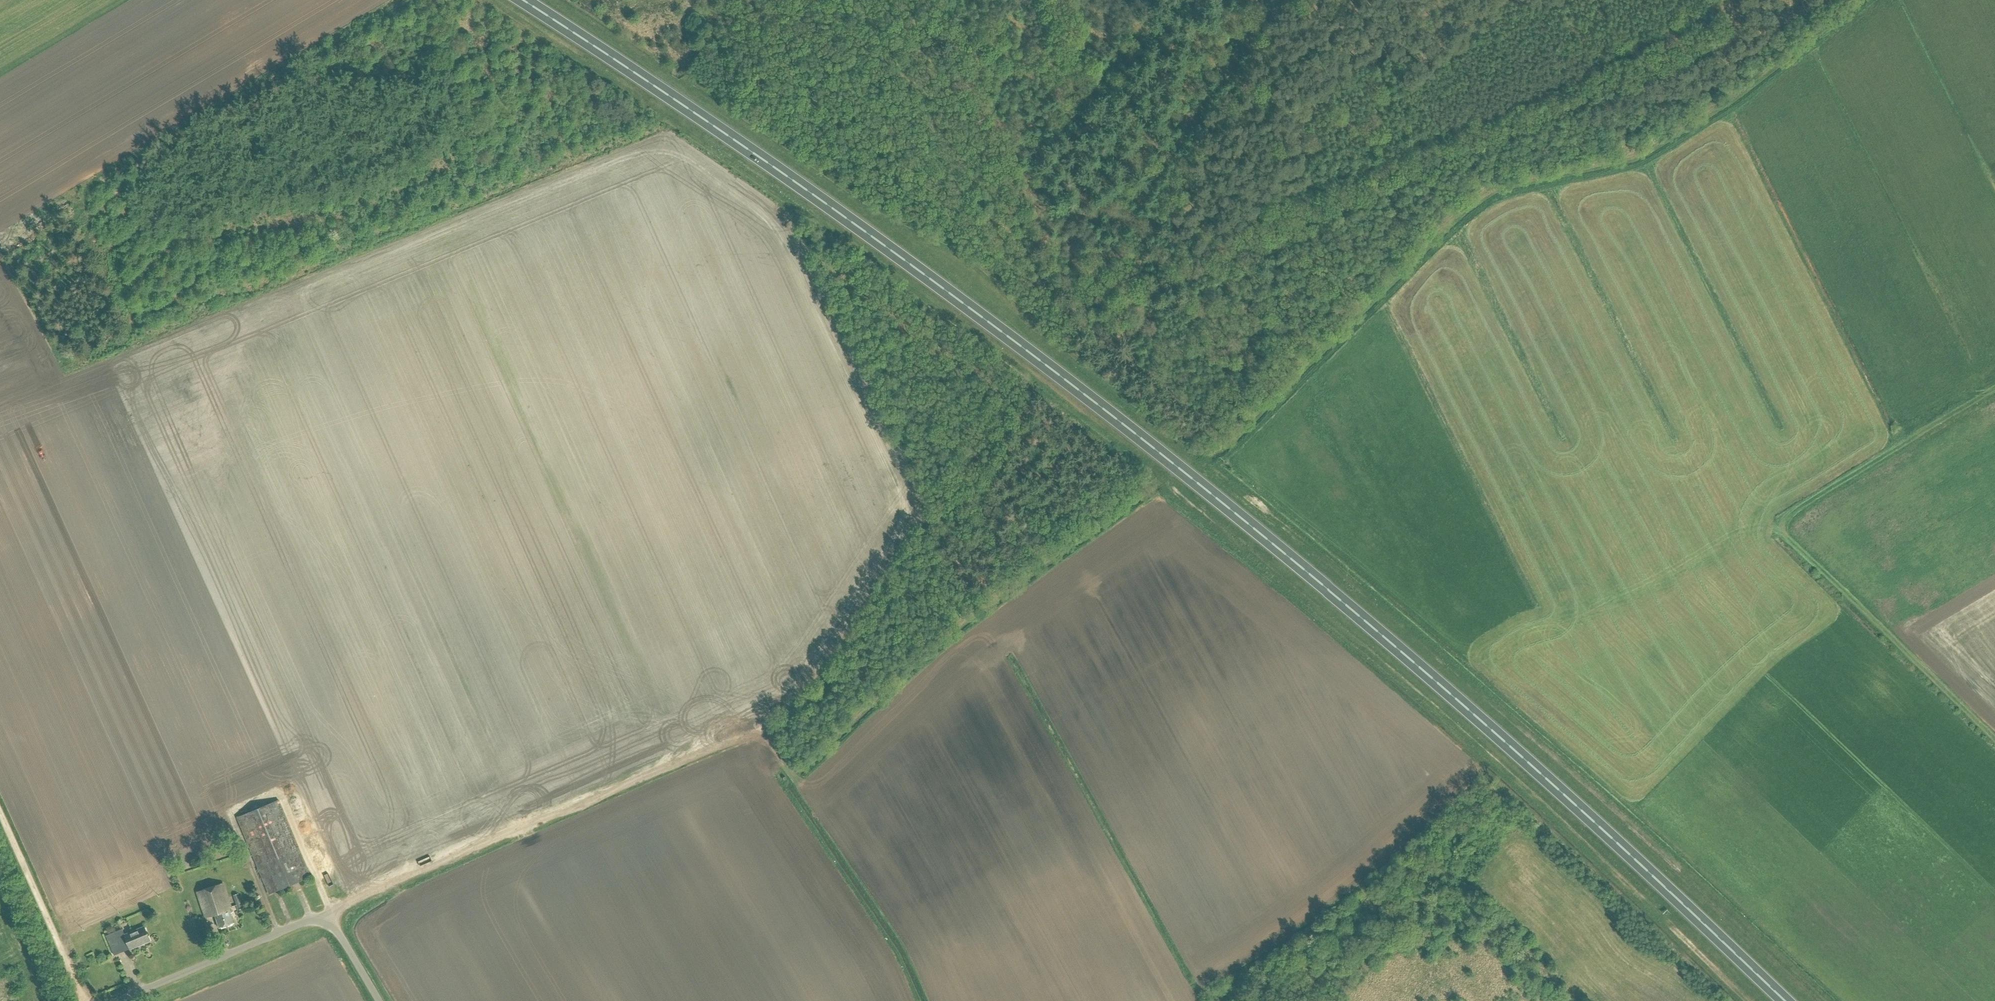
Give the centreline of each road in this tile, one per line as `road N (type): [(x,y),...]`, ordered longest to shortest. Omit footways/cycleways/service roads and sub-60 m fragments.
road 1 (trunk): [(1785,1000),(1490,728),(1180,469),(873,237),(523,0)]
road 2 (track): [(1994,388),(1785,517),(1783,534),(1994,738)]
road 3 (unclassified): [(378,1000),(328,914),(116,1000)]
road 4 (track): [(87,1000),(0,813)]

